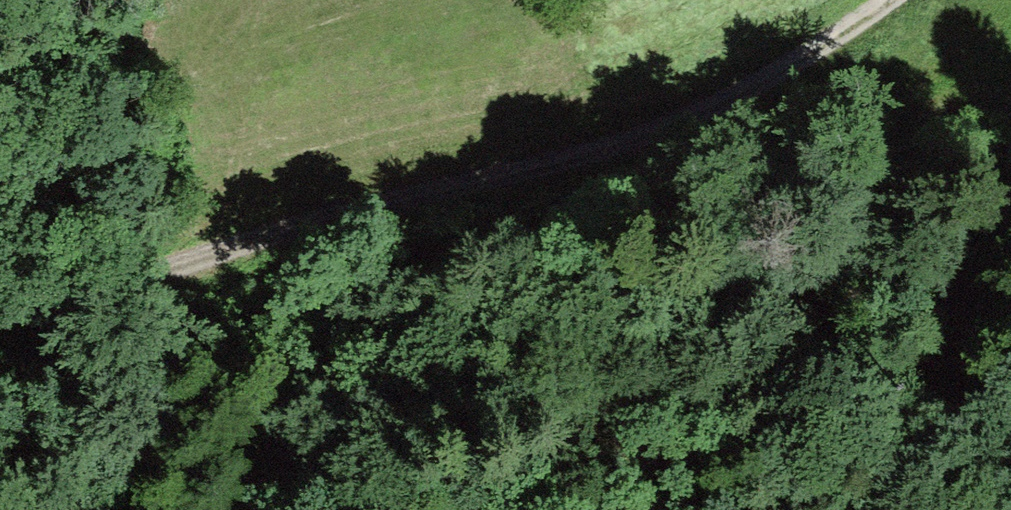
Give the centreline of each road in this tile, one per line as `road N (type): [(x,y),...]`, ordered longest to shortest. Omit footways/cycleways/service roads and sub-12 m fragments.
road 1 (track): [(0,278),(346,217),(636,150),(774,75),(884,0)]
road 2 (trunk): [(19,509),(12,0)]
road 3 (track): [(624,509),(812,300),(1010,202)]

